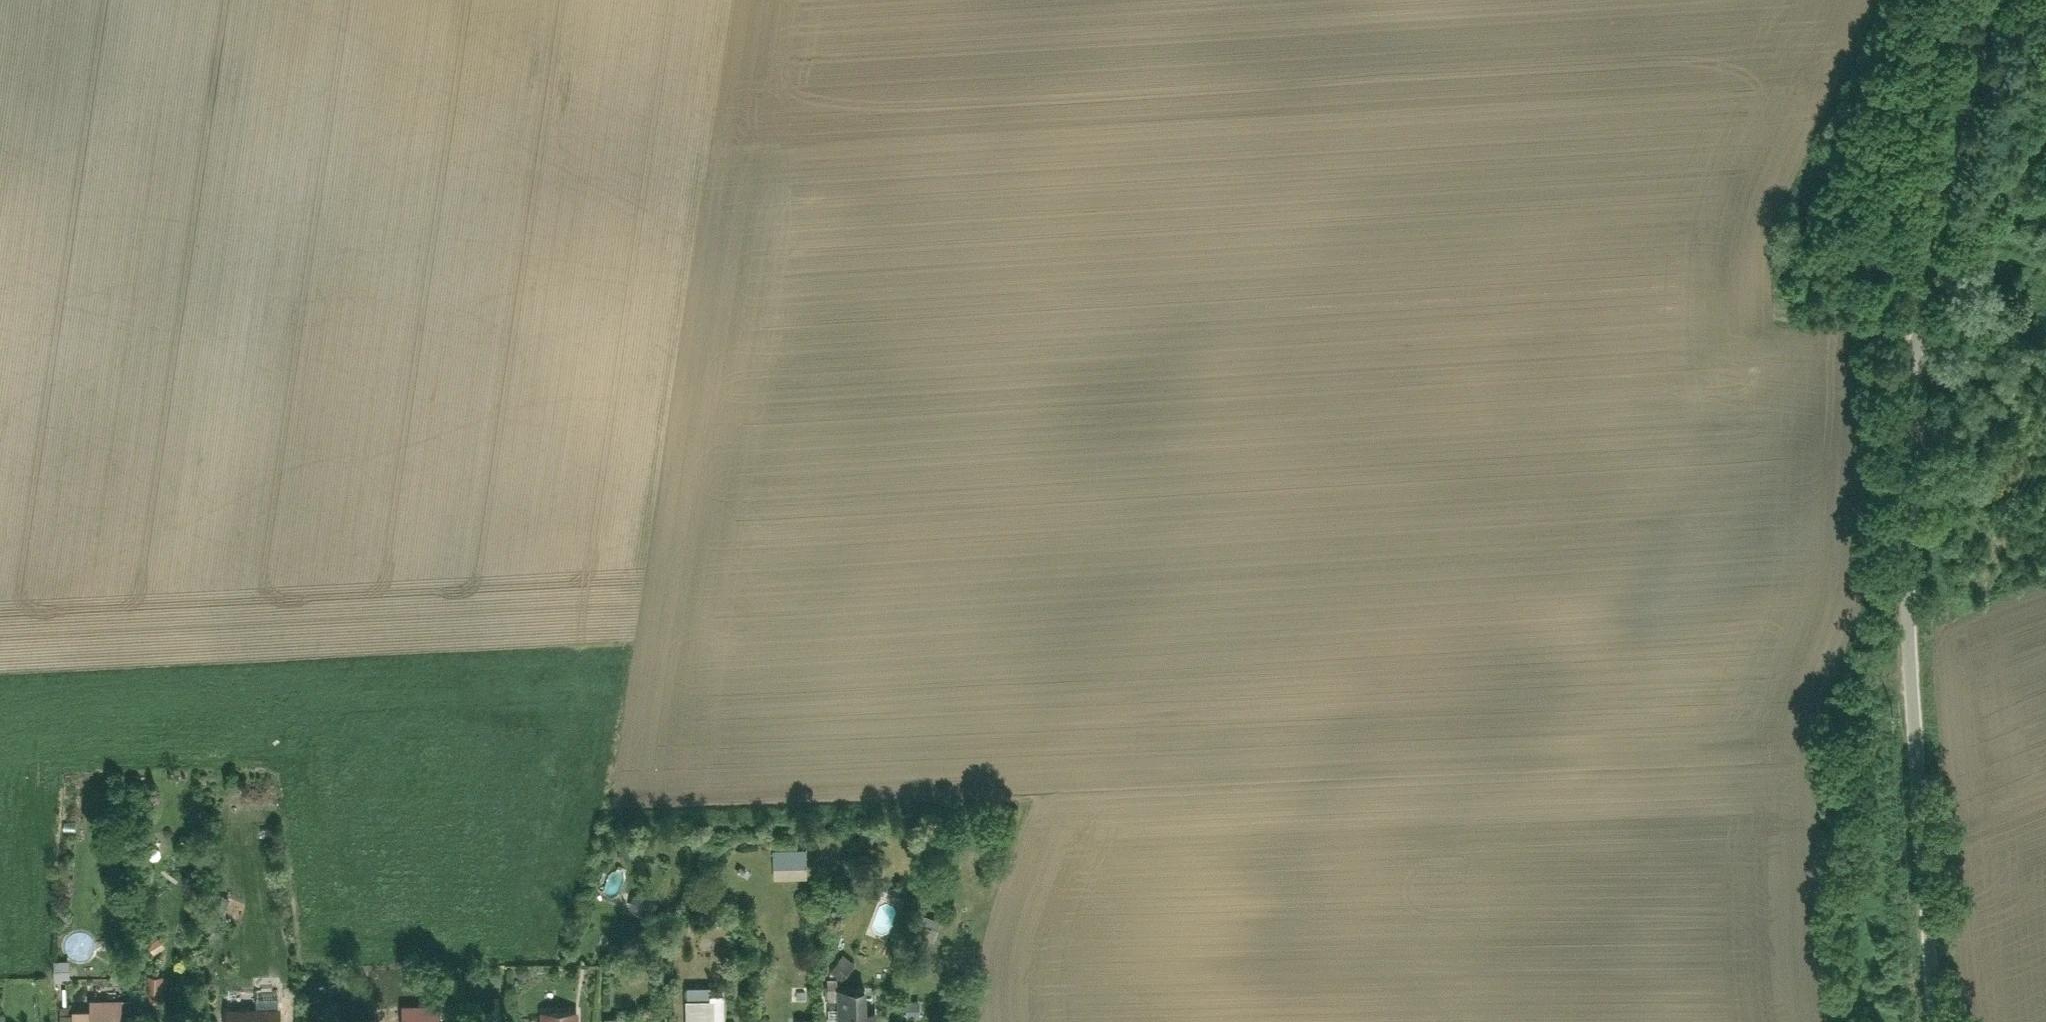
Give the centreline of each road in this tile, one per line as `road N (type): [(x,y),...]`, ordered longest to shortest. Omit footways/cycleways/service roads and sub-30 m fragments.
road 1 (residential): [(1935,1021),(1912,720),(1924,361),(2010,0)]

